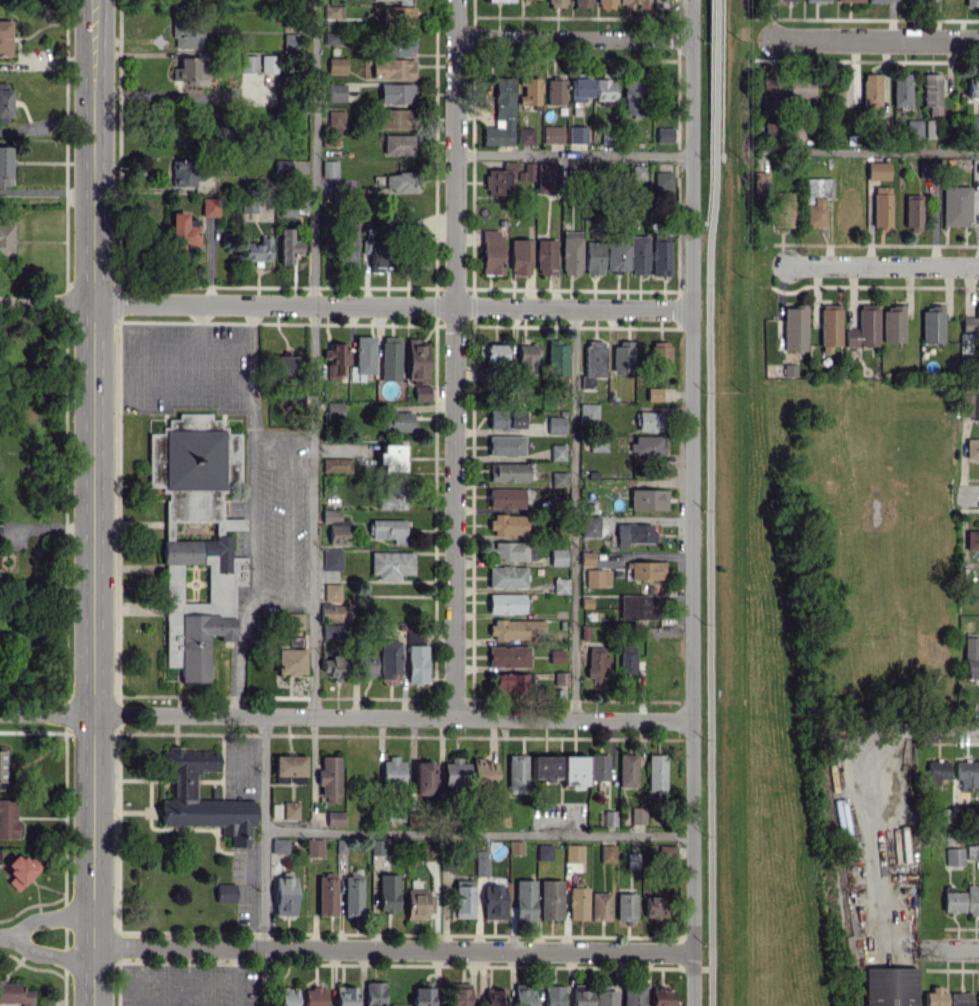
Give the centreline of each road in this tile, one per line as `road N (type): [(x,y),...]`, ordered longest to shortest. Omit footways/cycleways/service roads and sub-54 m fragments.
road 1 (residential): [(689,0),(694,1005)]
road 2 (secondary): [(94,0),(94,1005)]
road 3 (residential): [(455,717),(456,0)]
road 4 (residential): [(692,718),(0,713)]
road 5 (residential): [(94,946),(694,953)]
road 6 (residential): [(93,302),(691,309)]
road 7 (residential): [(456,36),(689,38)]
road 8 (residential): [(775,38),(978,40)]
road 9 (residential): [(881,920),(870,748),(882,731)]
road 10 (residential): [(790,265),(978,266)]

